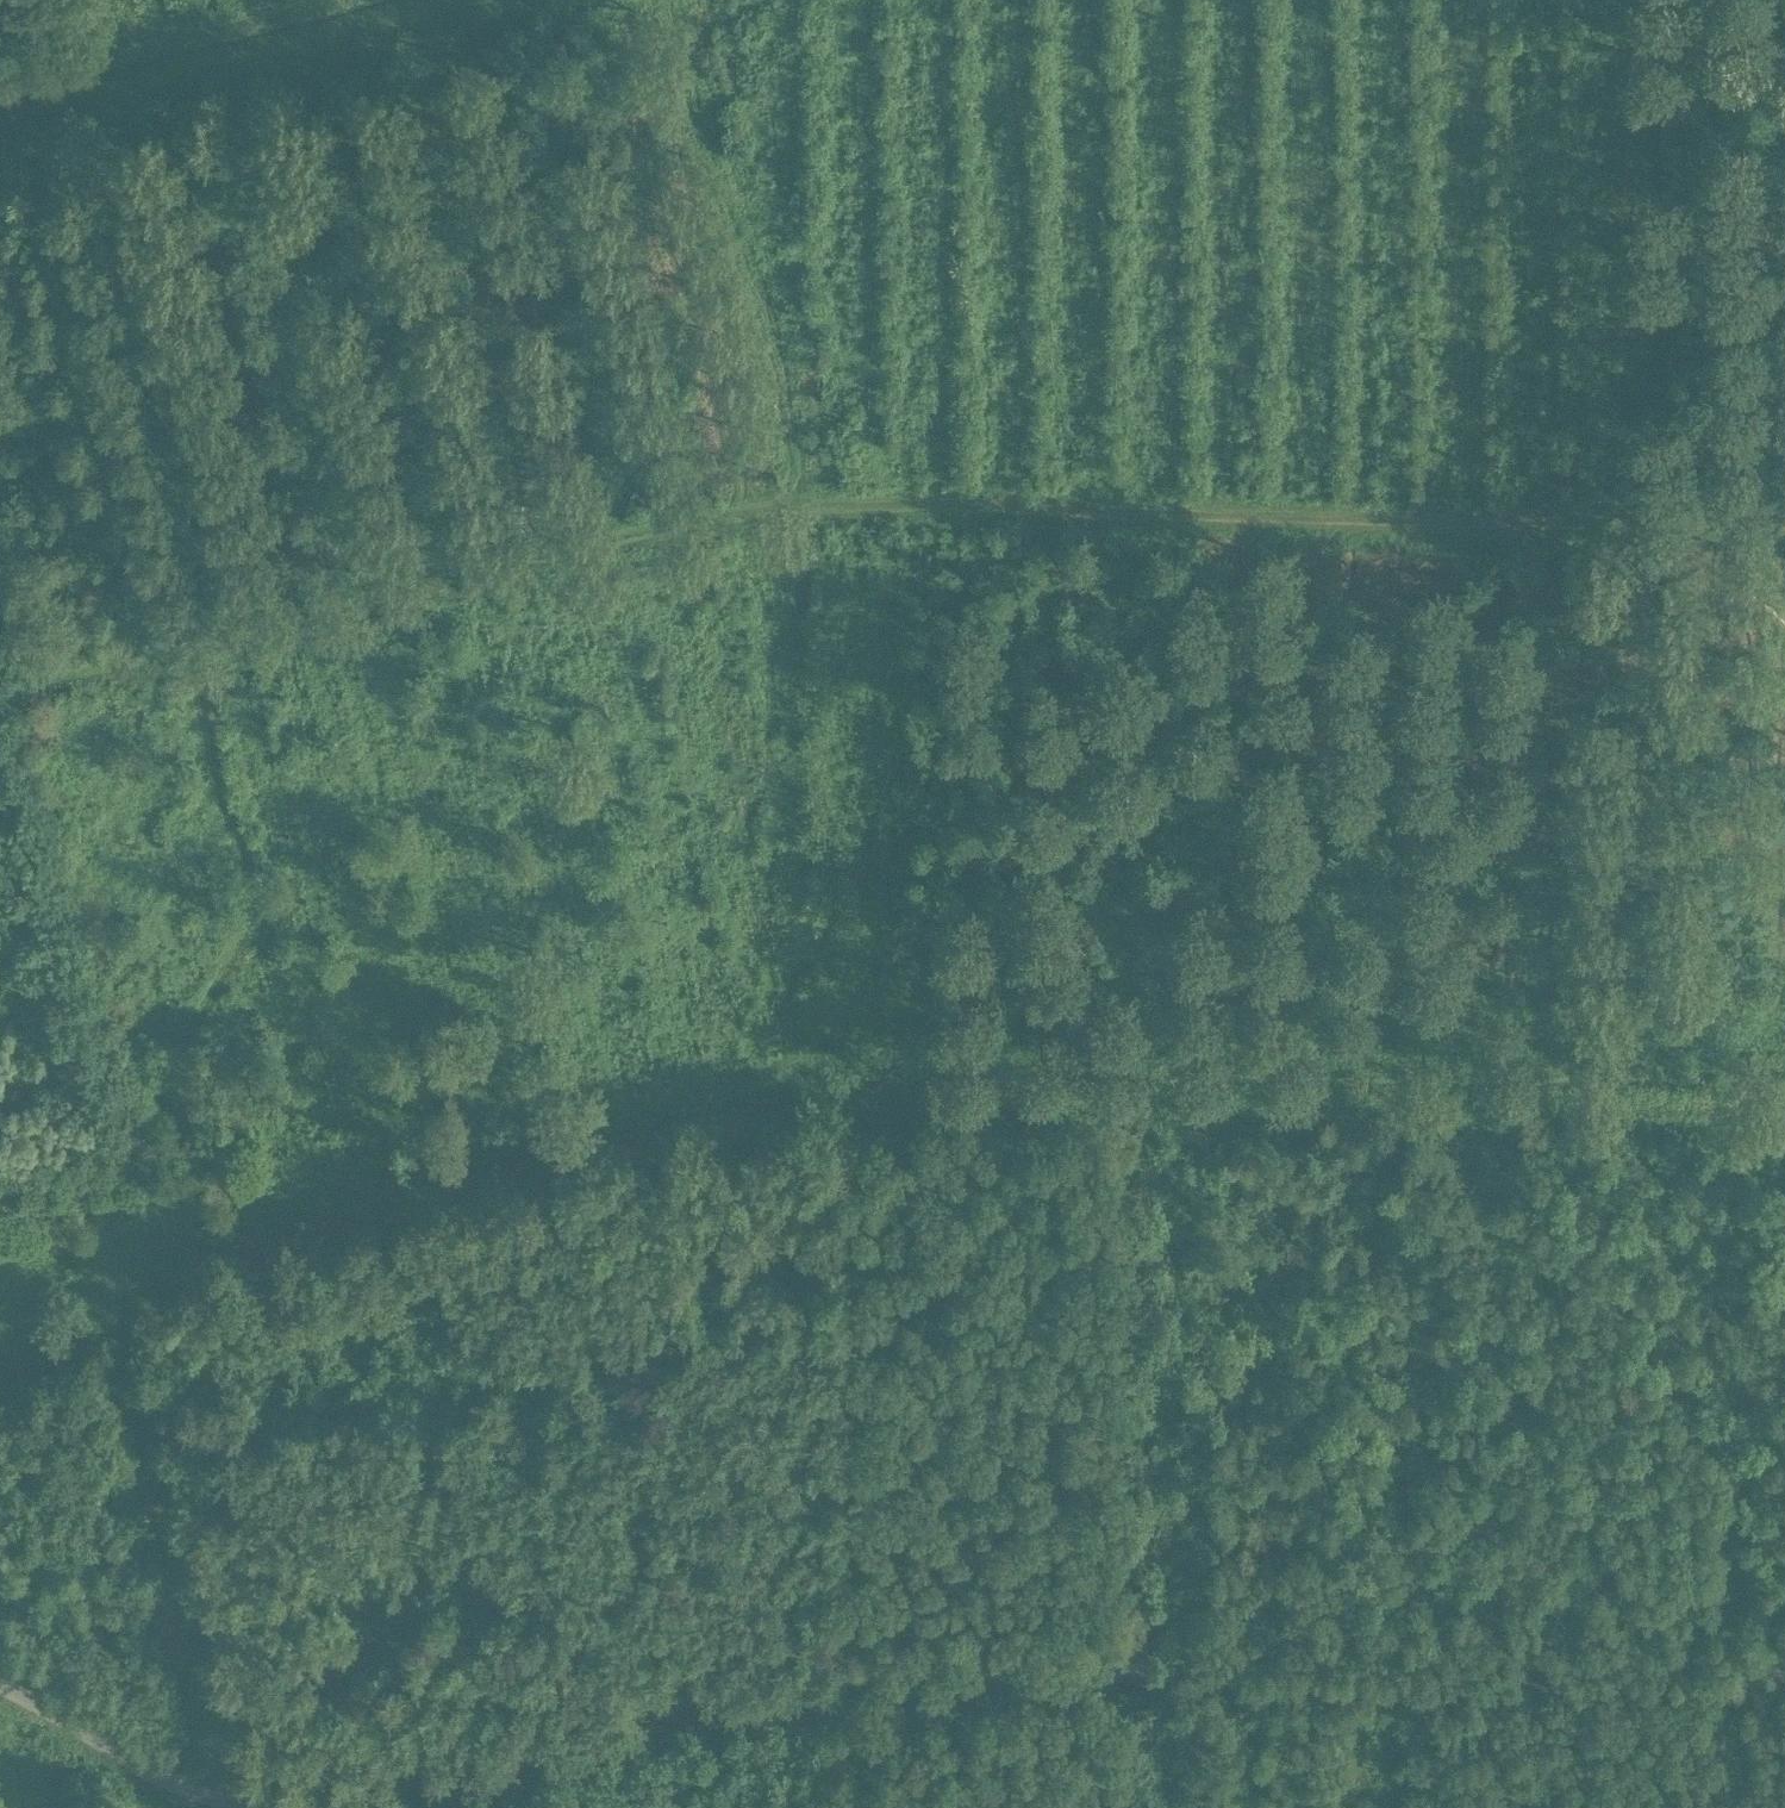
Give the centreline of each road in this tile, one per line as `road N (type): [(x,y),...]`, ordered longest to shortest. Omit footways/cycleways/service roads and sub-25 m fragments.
road 1 (unclassified): [(0,1685),(176,1787),(260,1807),(327,1802),(816,1682),(1784,1675)]
road 2 (track): [(1784,520),(1508,523),(792,505),(71,676)]
road 3 (track): [(190,648),(250,907),(238,947),(125,1148),(108,1230),(234,1748),(232,1805)]

